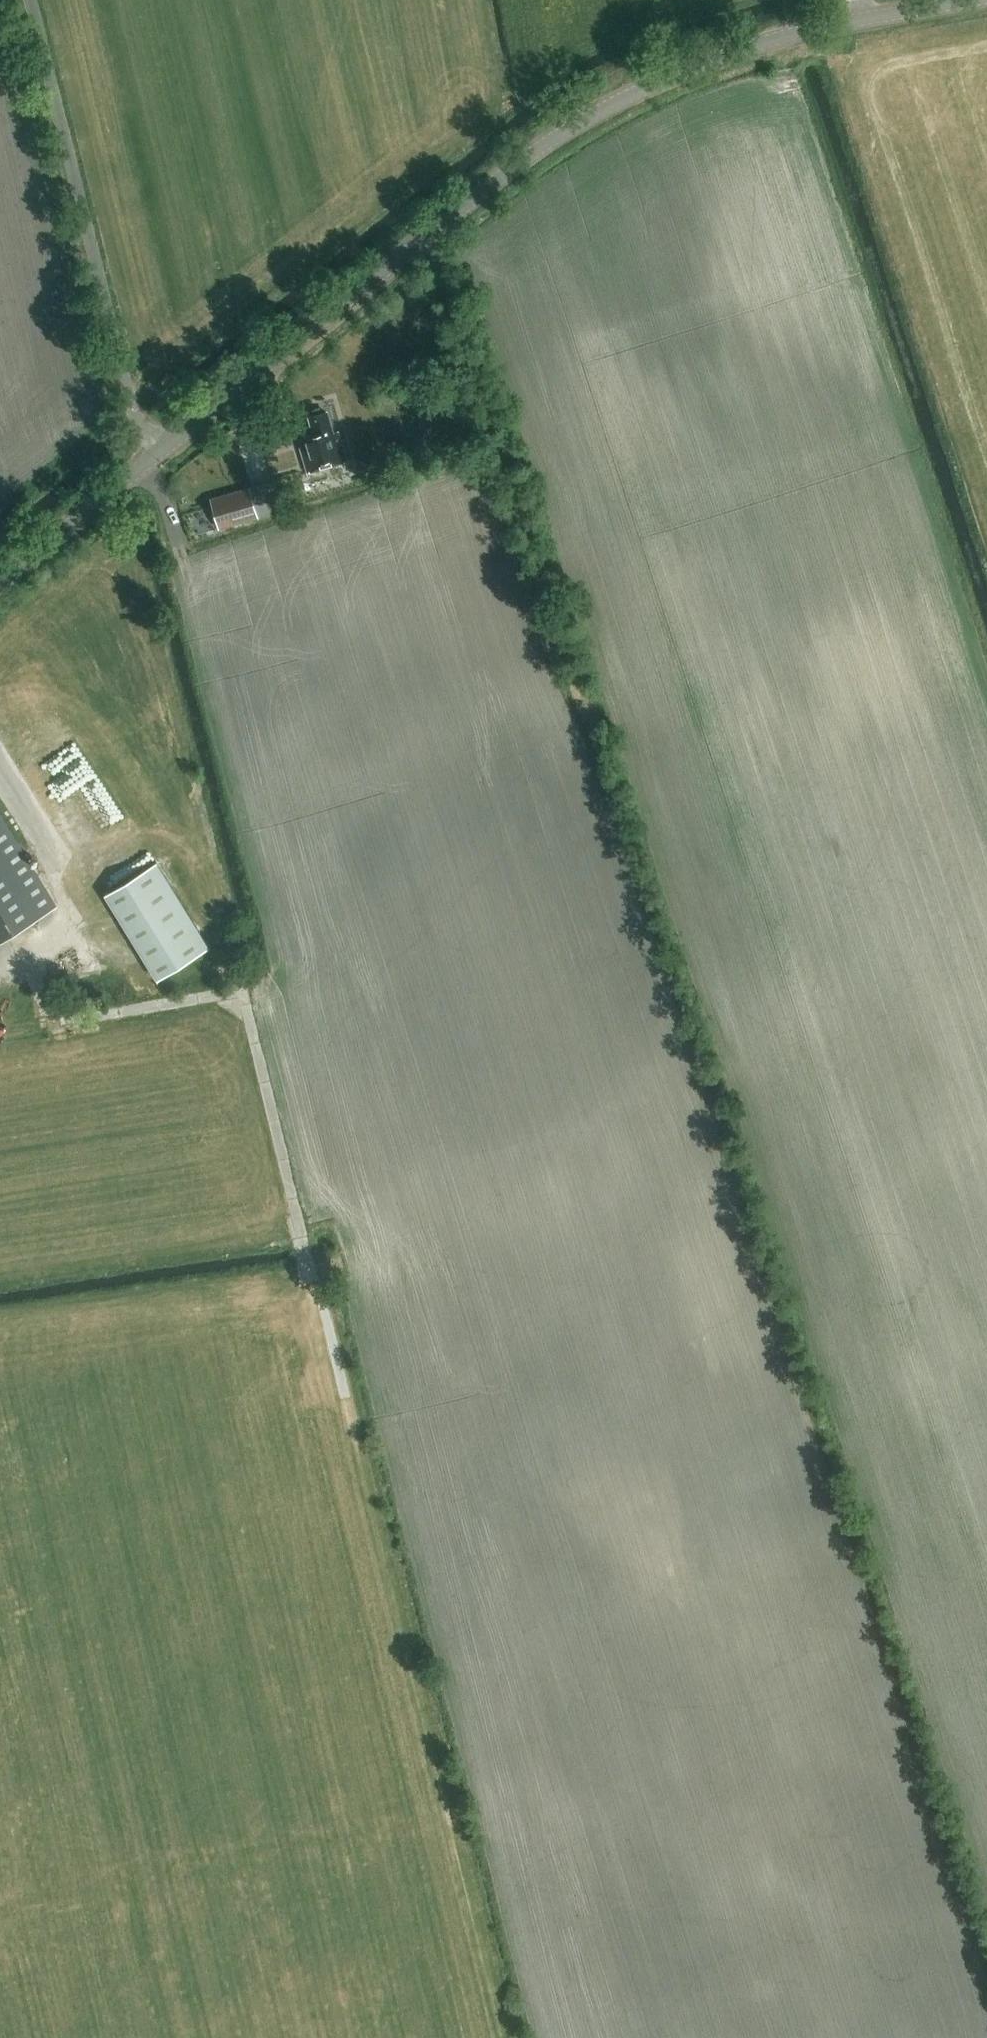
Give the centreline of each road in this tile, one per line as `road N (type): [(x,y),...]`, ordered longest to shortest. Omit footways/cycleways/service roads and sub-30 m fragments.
road 1 (tertiary): [(146,462),(498,180),(591,117),(745,48),(971,0)]
road 2 (unclassified): [(146,462),(29,0)]
road 3 (tertiary): [(0,581),(146,462)]

